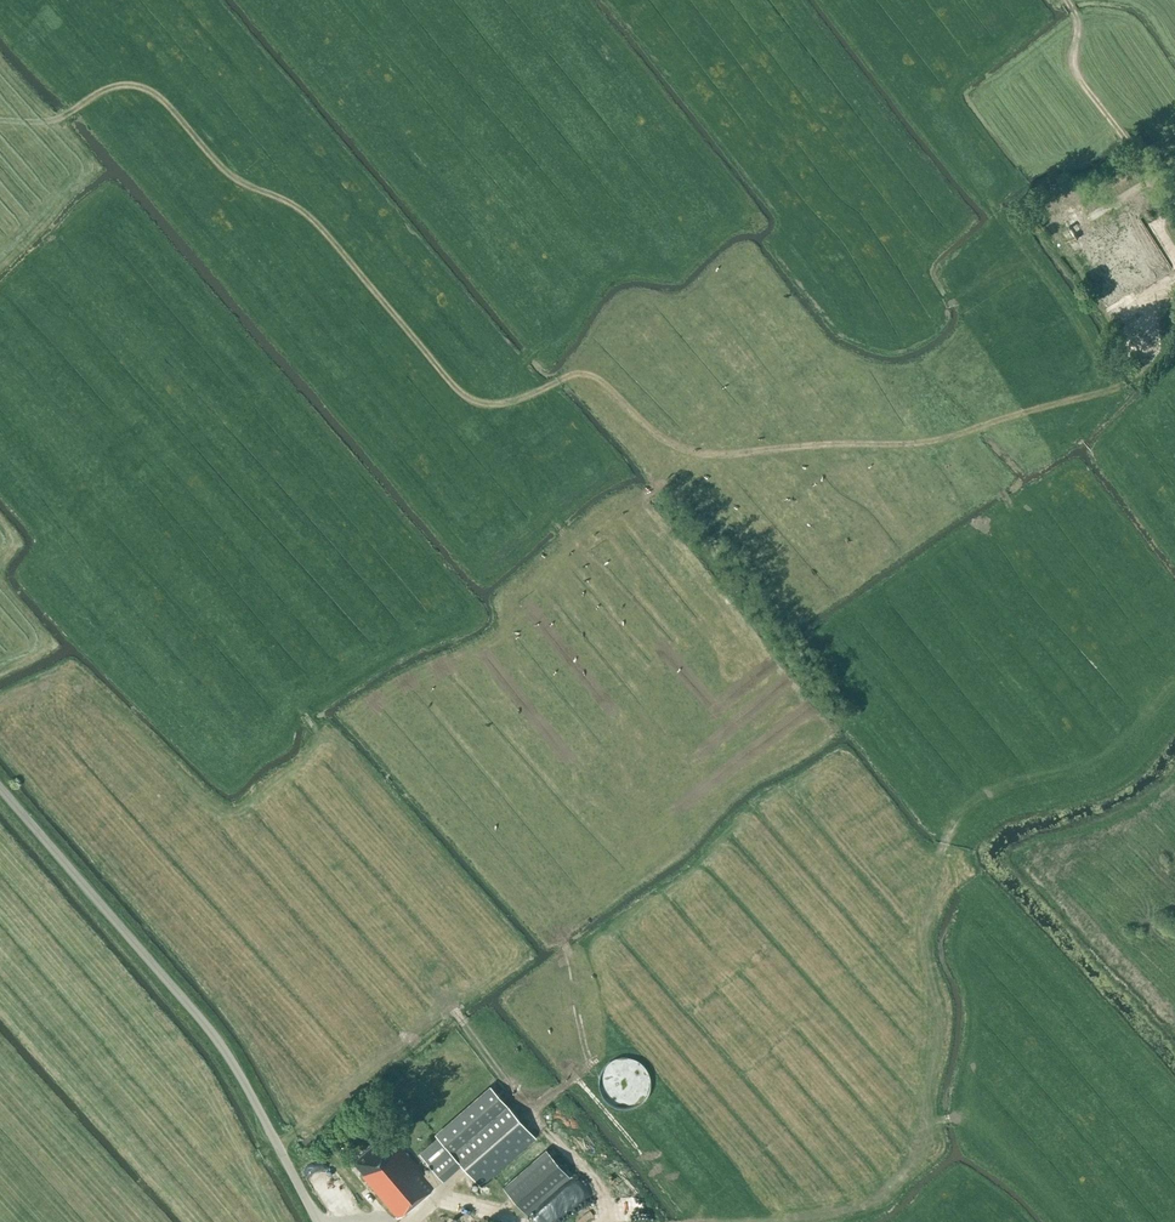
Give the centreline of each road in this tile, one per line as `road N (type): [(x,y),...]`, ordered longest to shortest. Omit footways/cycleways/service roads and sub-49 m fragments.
road 1 (unclassified): [(322,1221),(255,1094),(0,792)]

